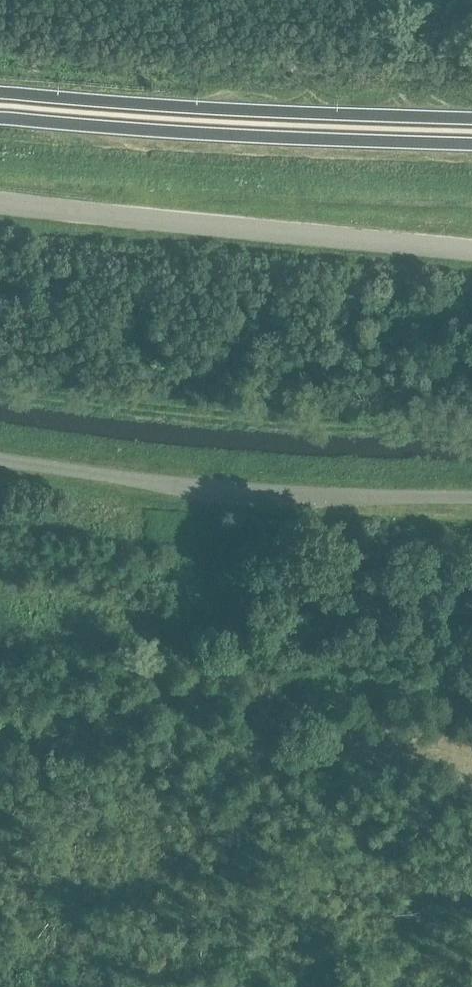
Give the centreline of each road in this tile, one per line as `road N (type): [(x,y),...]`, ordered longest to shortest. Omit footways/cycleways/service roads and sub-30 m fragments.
road 1 (tertiary): [(0,201),(471,253)]
road 2 (unclassified): [(0,460),(184,489),(471,503)]
road 3 (secondary): [(0,118),(471,147)]
road 4 (secondary): [(471,120),(0,92)]

